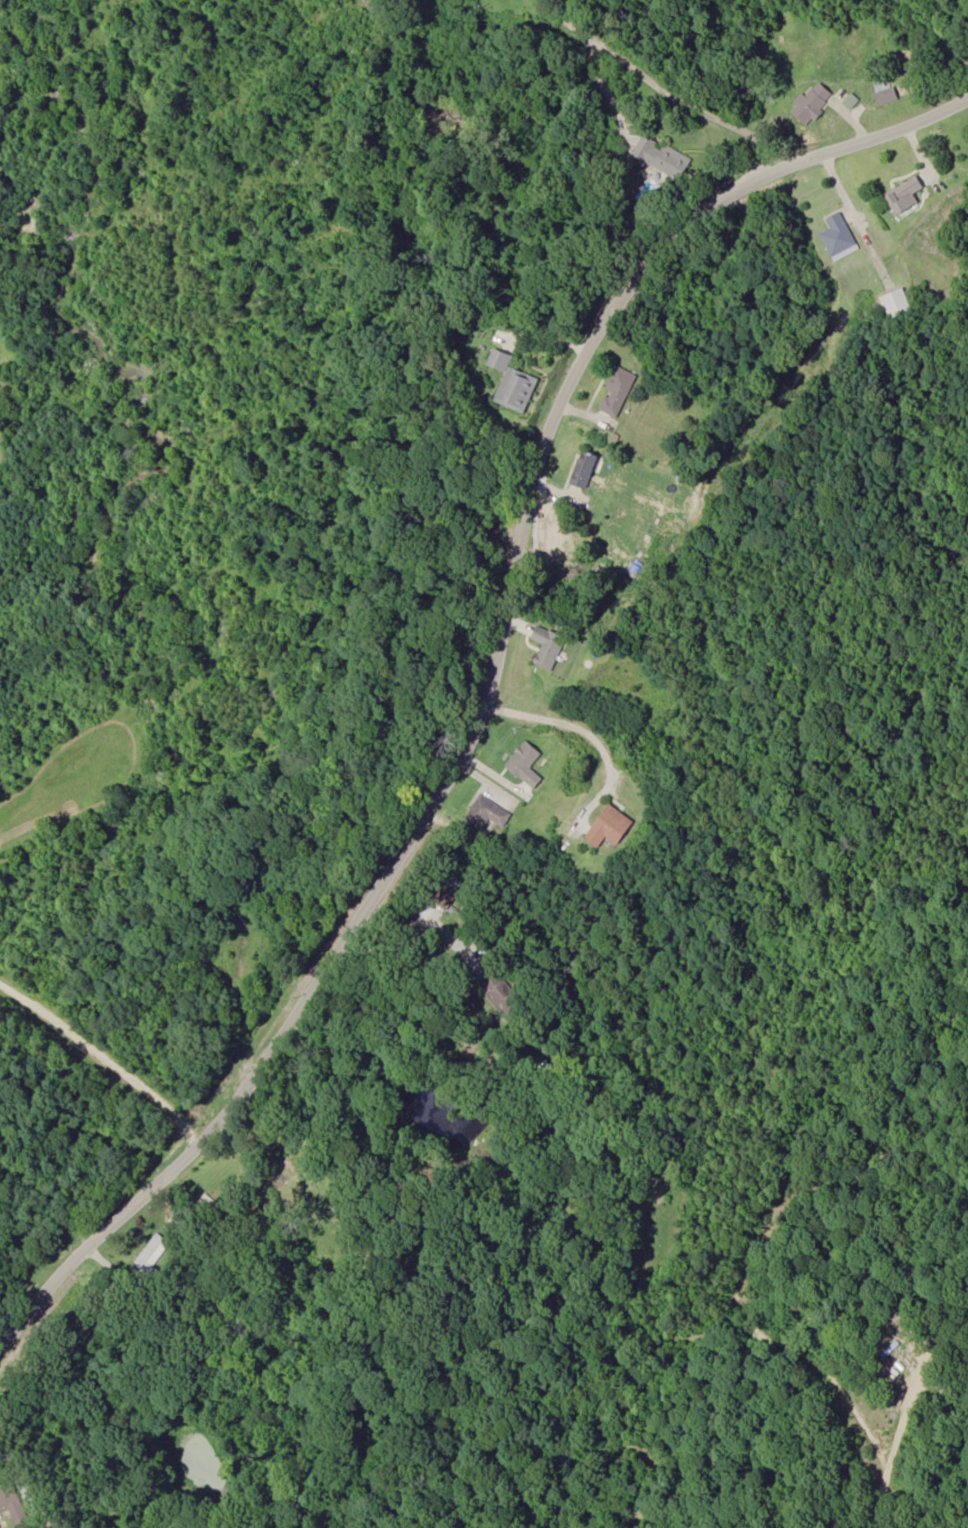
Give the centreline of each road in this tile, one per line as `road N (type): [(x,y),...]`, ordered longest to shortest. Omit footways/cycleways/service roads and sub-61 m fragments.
road 1 (tertiary): [(0,1320),(295,1034),(476,730),(602,336),(647,265),(727,204),(967,84)]

